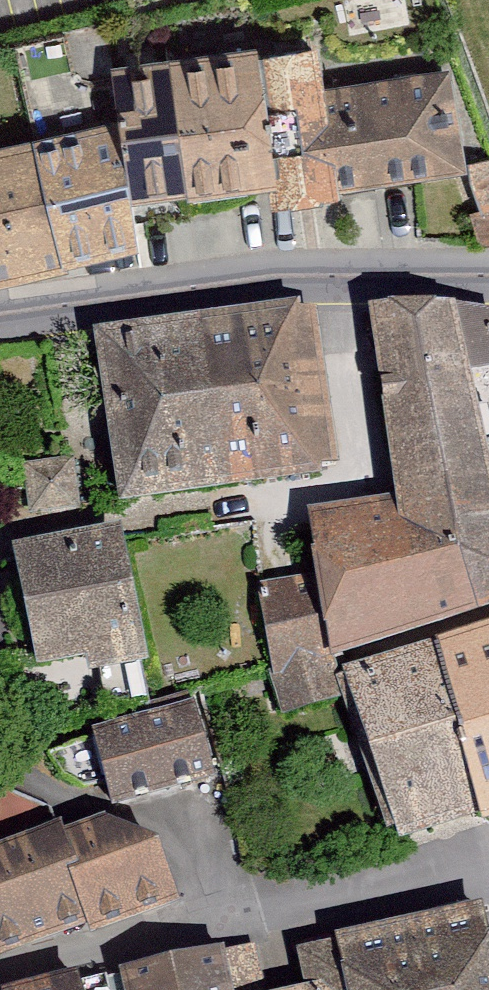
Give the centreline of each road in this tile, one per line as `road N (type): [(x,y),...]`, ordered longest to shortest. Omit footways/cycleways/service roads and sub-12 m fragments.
road 1 (residential): [(0,976),(488,843)]
road 2 (residential): [(0,316),(267,280),(488,283)]

